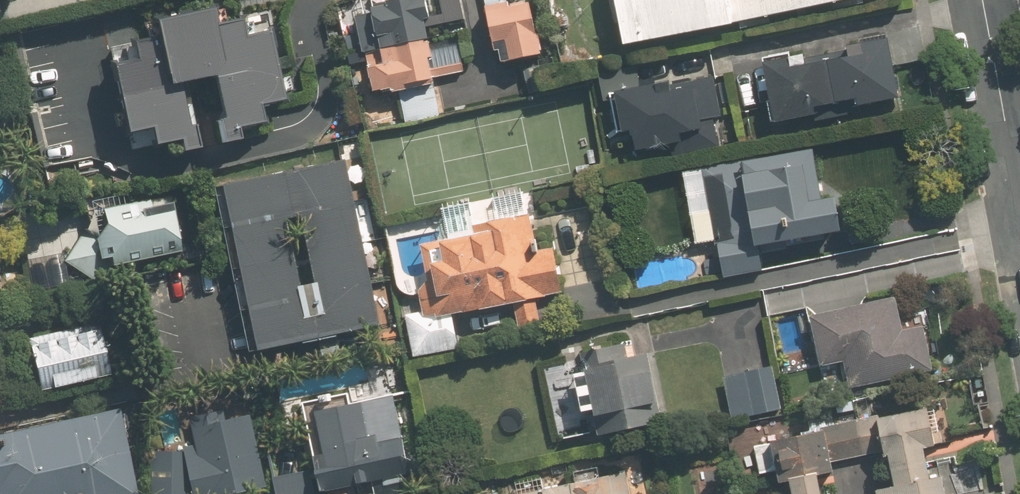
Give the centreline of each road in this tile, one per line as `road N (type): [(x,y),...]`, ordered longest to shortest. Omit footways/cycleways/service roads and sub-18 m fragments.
road 1 (residential): [(985,0),(1019,192)]

